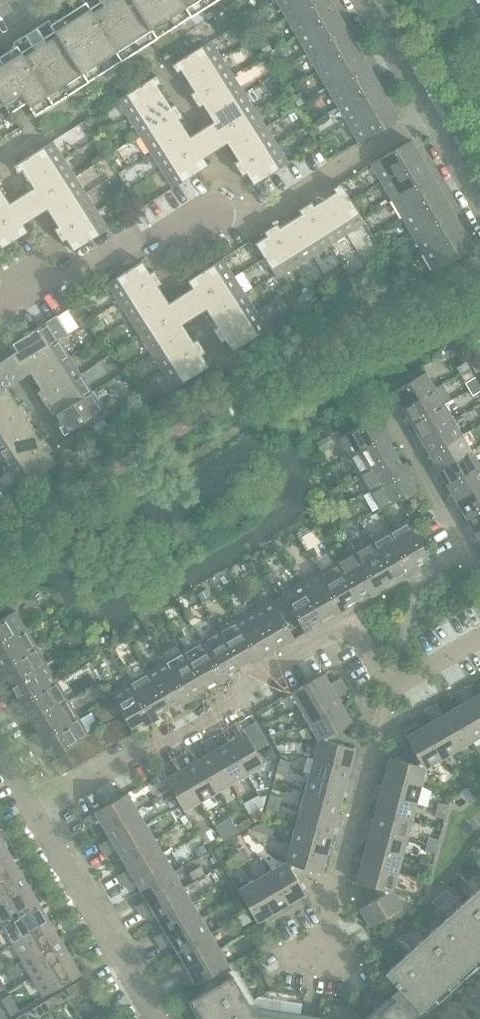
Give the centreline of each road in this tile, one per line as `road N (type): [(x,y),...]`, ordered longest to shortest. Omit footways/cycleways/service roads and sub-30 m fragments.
road 1 (residential): [(36,815),(235,702),(251,680),(350,623),(389,686),(479,638)]
road 2 (residential): [(0,283),(69,273),(142,237),(258,218),(429,115)]
road 3 (residential): [(158,1018),(36,815)]

